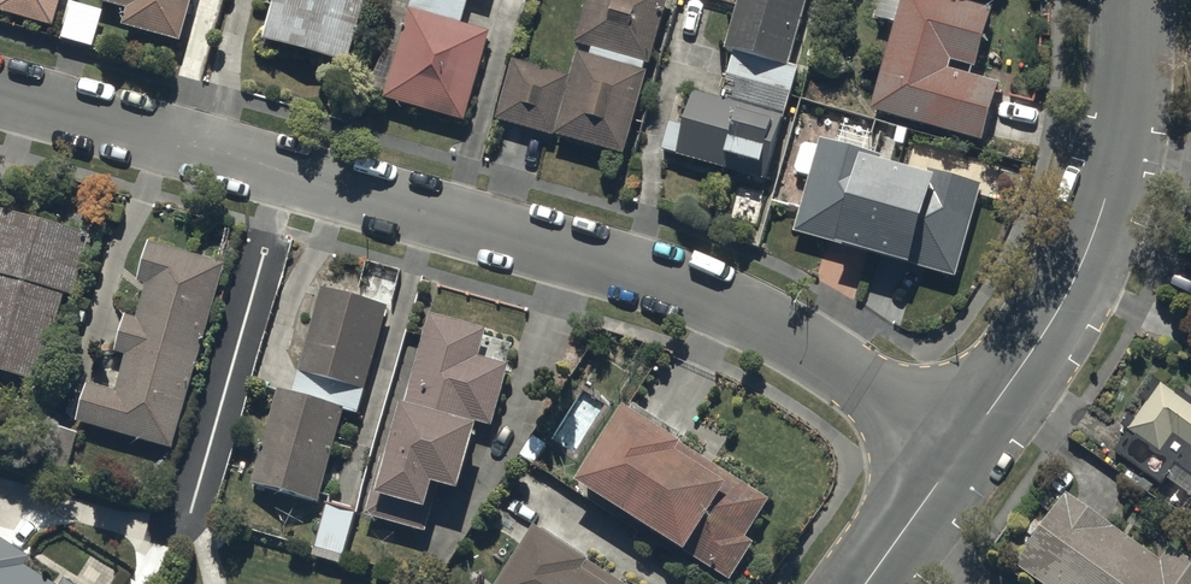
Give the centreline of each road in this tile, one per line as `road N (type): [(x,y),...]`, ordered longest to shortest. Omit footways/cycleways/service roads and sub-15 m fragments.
road 1 (residential): [(963,450),(743,313),(608,267),(0,94)]
road 2 (unclassified): [(963,450),(1086,266),(1134,83),(1134,0)]
road 3 (unclassified): [(867,583),(963,450)]

